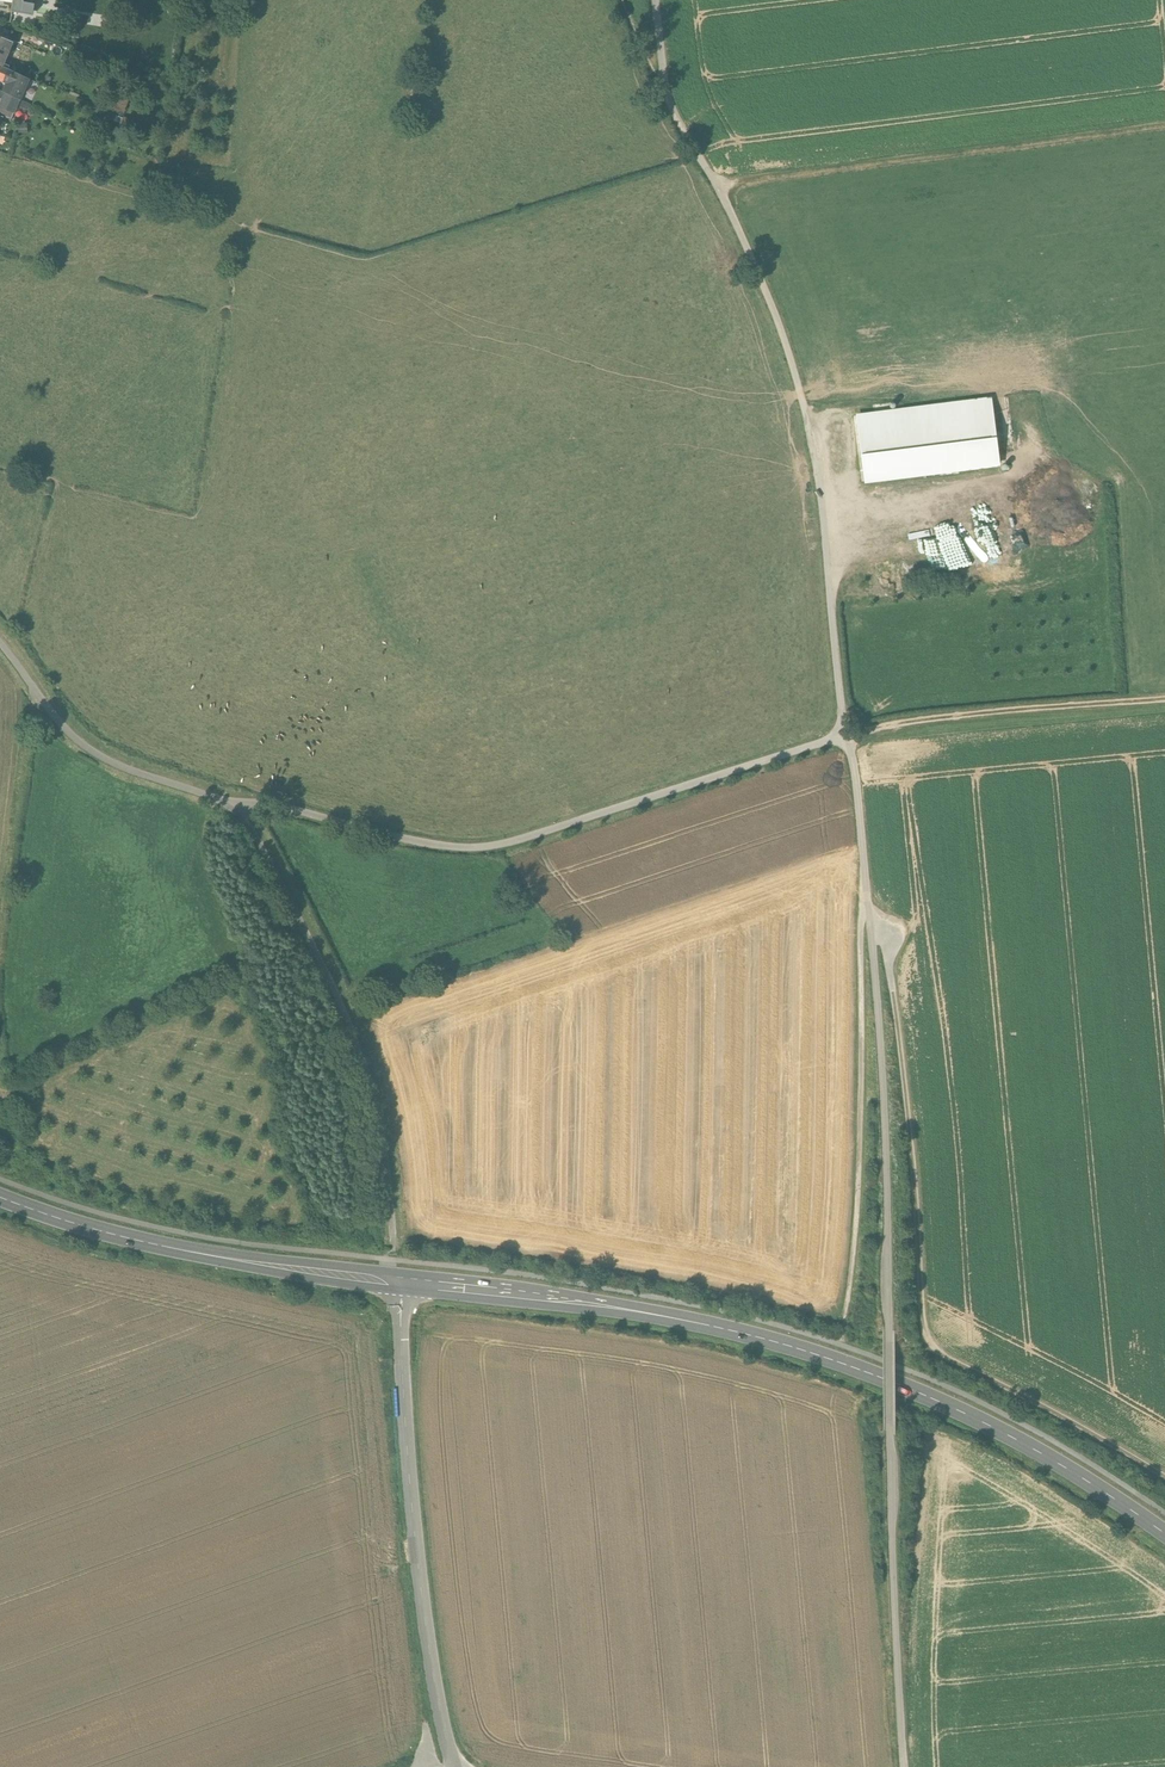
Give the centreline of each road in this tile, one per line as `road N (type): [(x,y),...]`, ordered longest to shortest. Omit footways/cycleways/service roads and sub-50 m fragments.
road 1 (secondary): [(399,1284),(595,1306),(842,1364),(906,1387),(1066,1470),(1164,1539)]
road 2 (track): [(874,928),(887,939),(911,1110),(930,1353),(1164,1480)]
road 3 (track): [(843,736),(814,439),(740,233),(667,94)]
road 4 (track): [(235,806),(275,806),(458,850),(498,848),(843,736)]
road 5 (track): [(843,736),(851,752),(890,1103),(889,1332)]
road 6 (track): [(235,806),(356,1026),(382,1135),(399,1284)]
road 7 (tertiary): [(399,1284),(417,1586),(452,1766)]
road 8 (track): [(718,184),(1164,127)]
road 9 (track): [(867,912),(858,1204),(839,1346)]
road 10 (unclassified): [(903,1766),(889,1332)]
road 11 (secondary): [(0,1200),(170,1250),(399,1284)]
road 12 (track): [(843,736),(969,715),(1164,699)]
road 13 (track): [(0,645),(69,733),(110,763),(235,806)]

